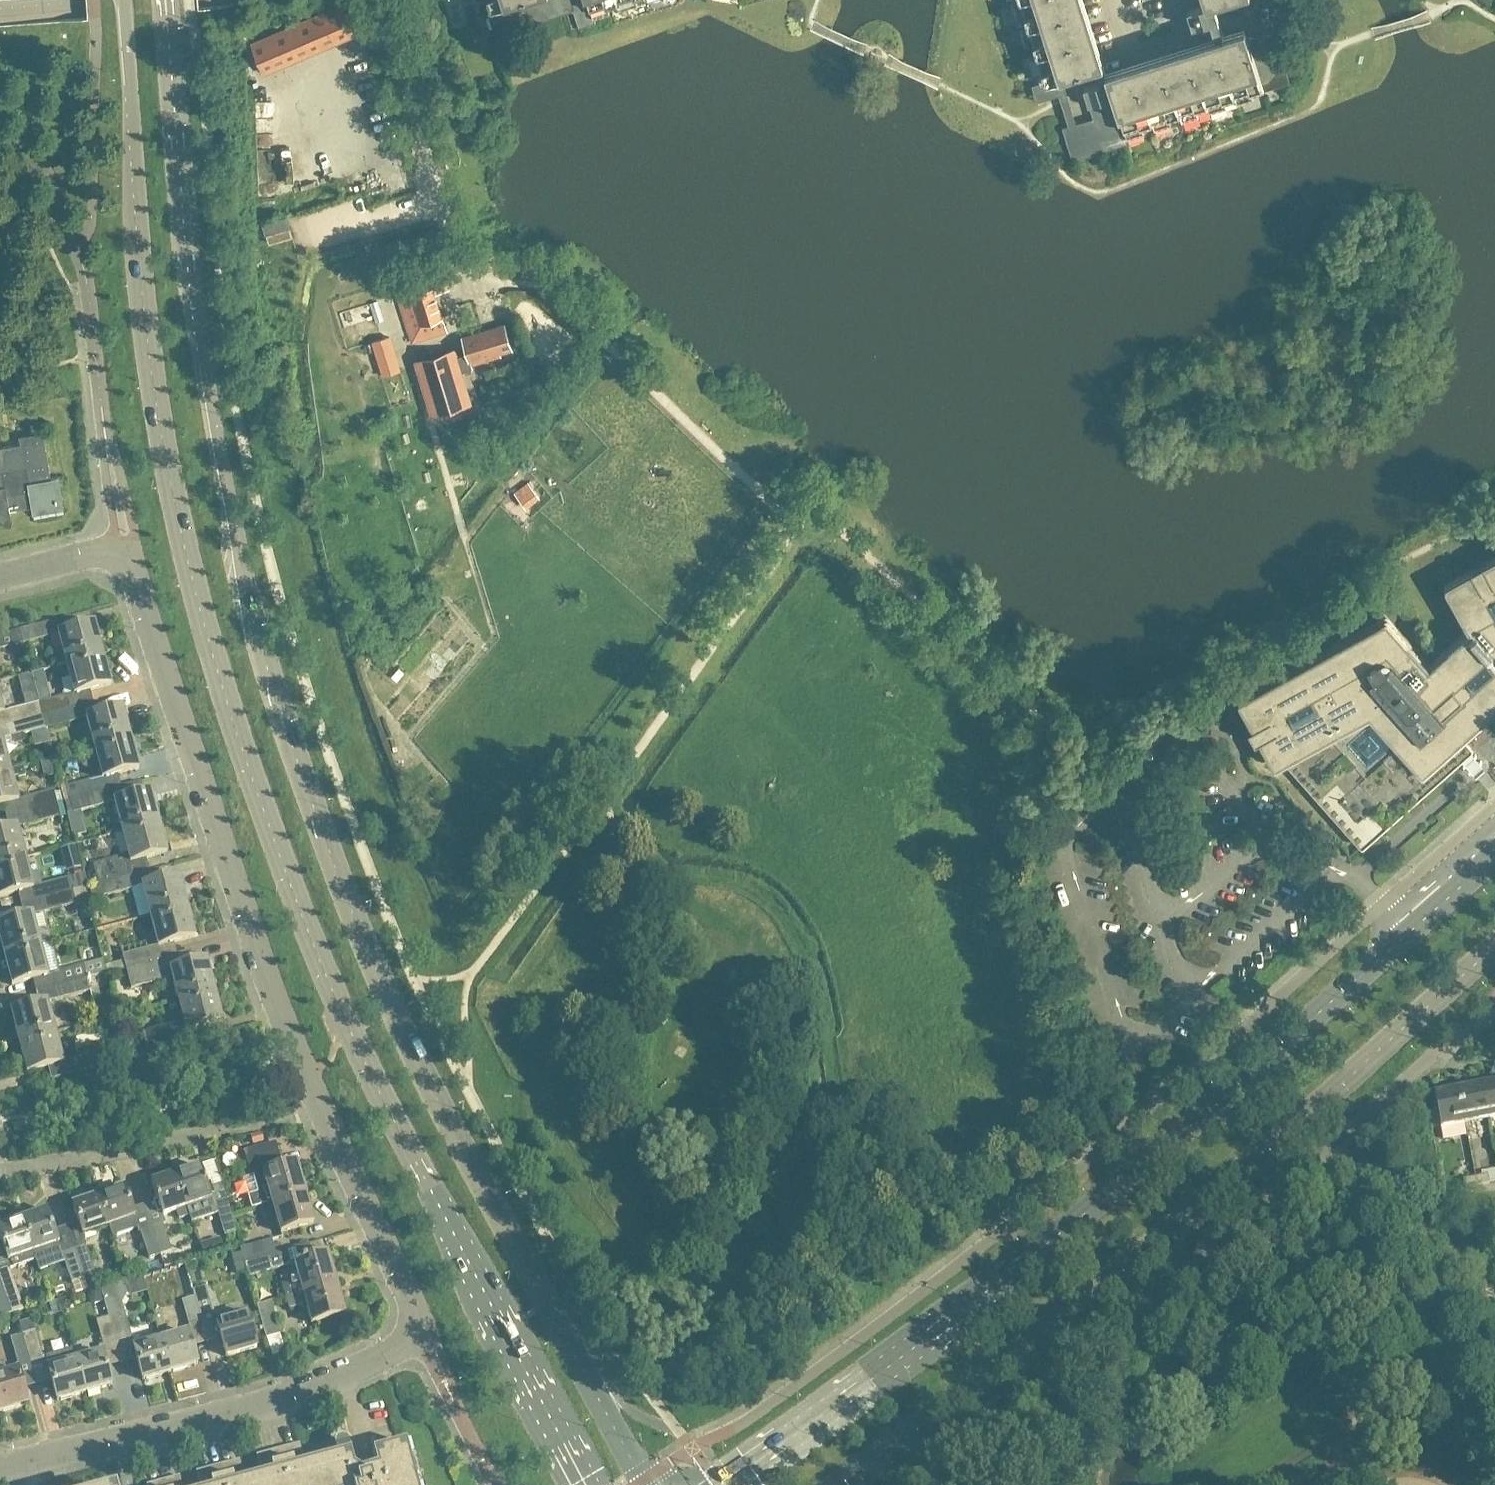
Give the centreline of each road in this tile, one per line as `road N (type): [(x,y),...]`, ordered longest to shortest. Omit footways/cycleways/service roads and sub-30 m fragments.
road 1 (secondary): [(647,1484),(404,1029),(333,860),(258,643),(203,352),(171,0)]
road 2 (secondary): [(124,0),(150,364),(184,547),(224,692),(352,1033),(586,1484)]
road 3 (residential): [(0,1471),(349,1378),(414,1336),(414,1311),(280,1011),(148,642),(125,549)]
road 4 (primary): [(1494,856),(986,1291),(721,1484)]
road 5 (primary): [(839,1484),(1072,1307),(1494,946)]
road 6 (residential): [(469,293),(380,0)]
road 7 (residential): [(0,1172),(226,1133)]
road 8 (residential): [(0,580),(125,549)]

